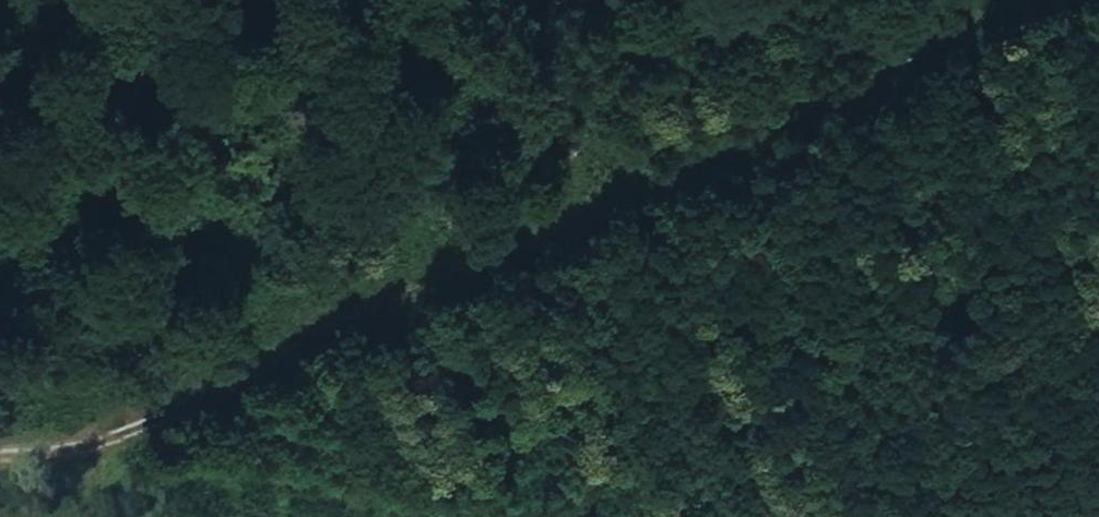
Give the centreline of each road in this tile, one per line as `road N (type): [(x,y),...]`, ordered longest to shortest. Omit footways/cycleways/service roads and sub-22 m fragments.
road 1 (track): [(0,452),(89,444),(1011,0)]

